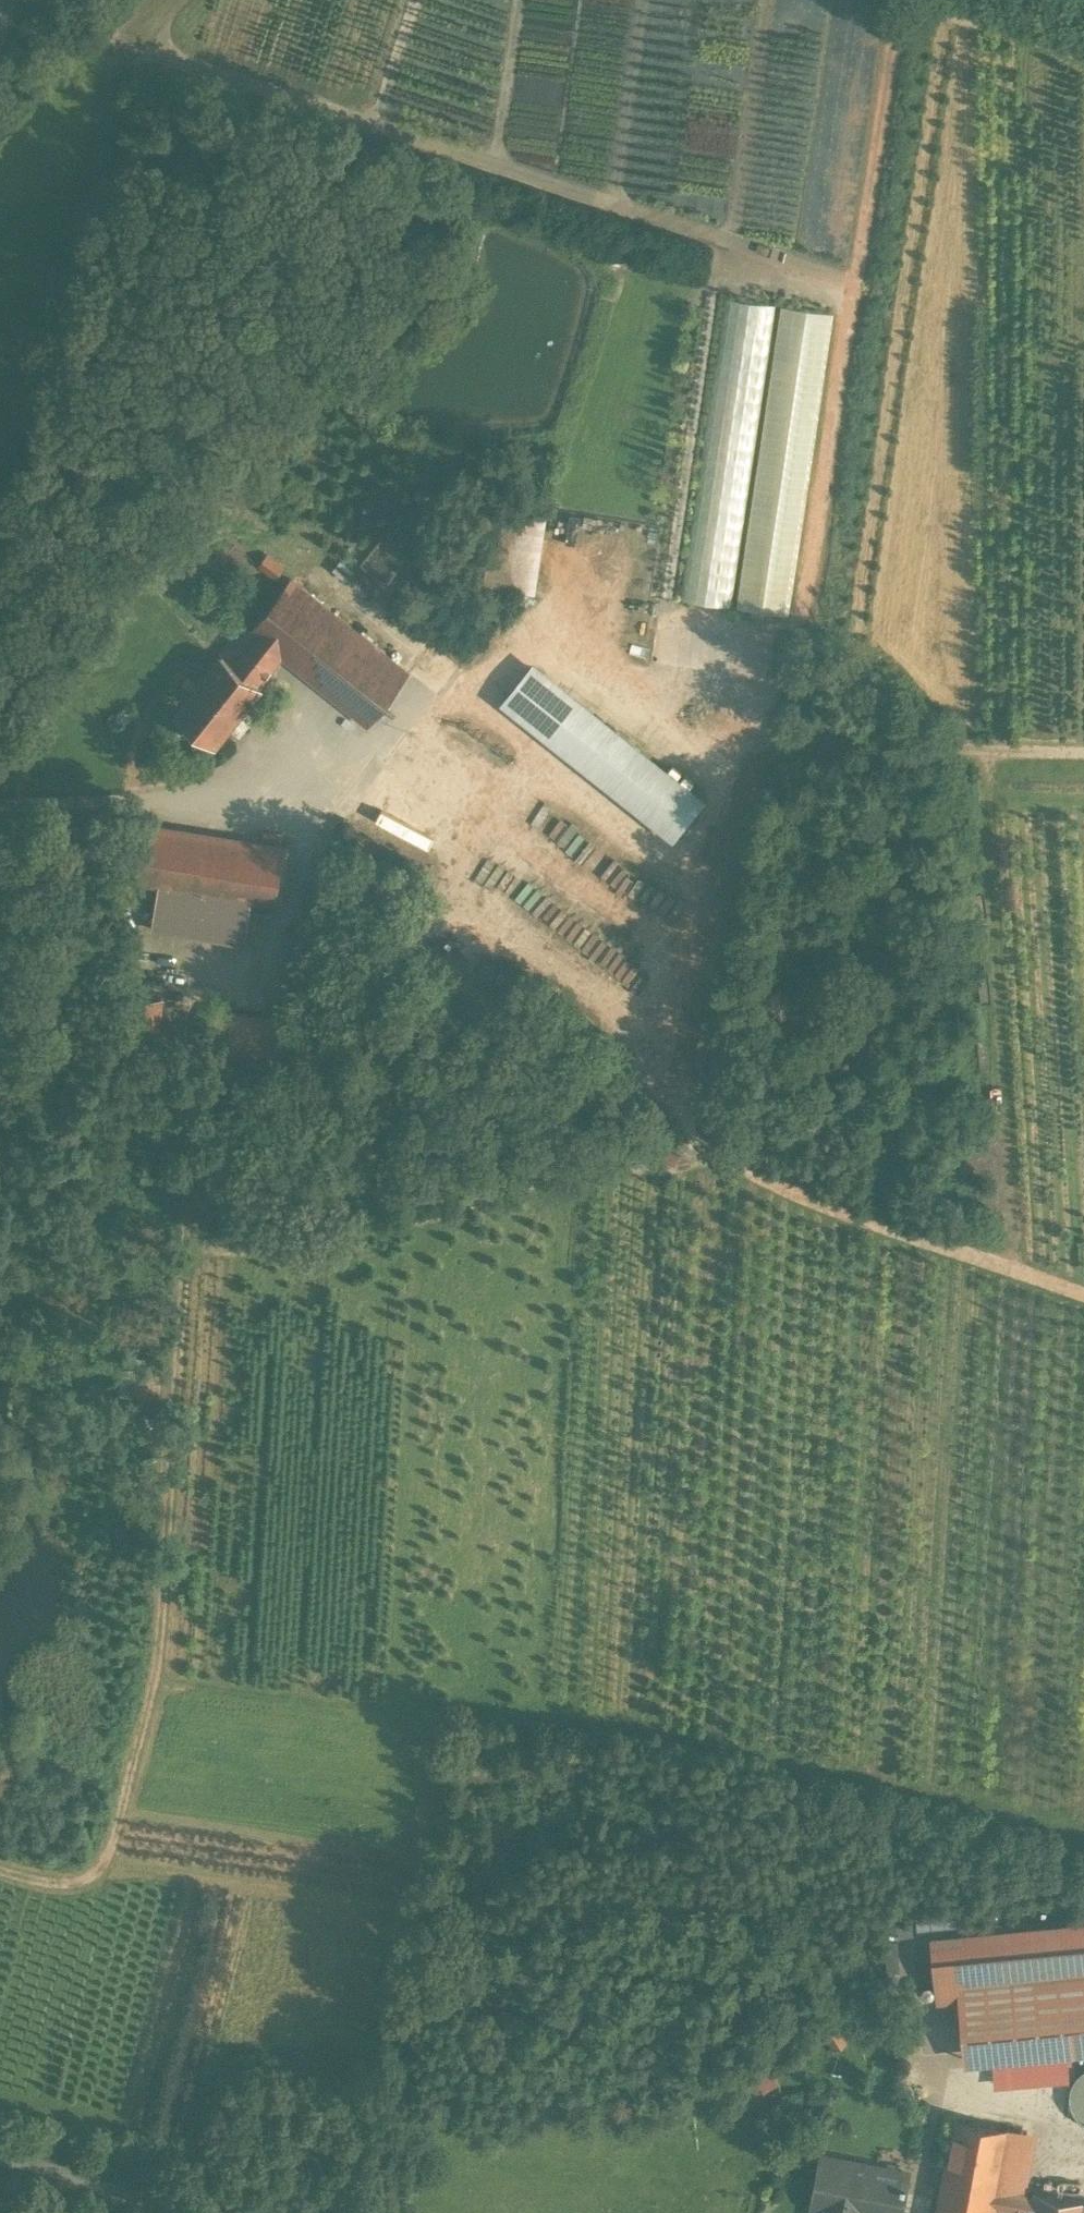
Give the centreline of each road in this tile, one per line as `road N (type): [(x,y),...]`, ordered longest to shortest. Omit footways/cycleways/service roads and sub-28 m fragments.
road 1 (track): [(1013,1269),(985,773),(1007,752)]
road 2 (track): [(1083,1293),(702,1159),(671,1057)]
road 3 (track): [(176,0),(126,54),(0,409)]
road 4 (unclassified): [(0,2147),(199,2212)]
road 5 (track): [(1083,52),(907,0)]

